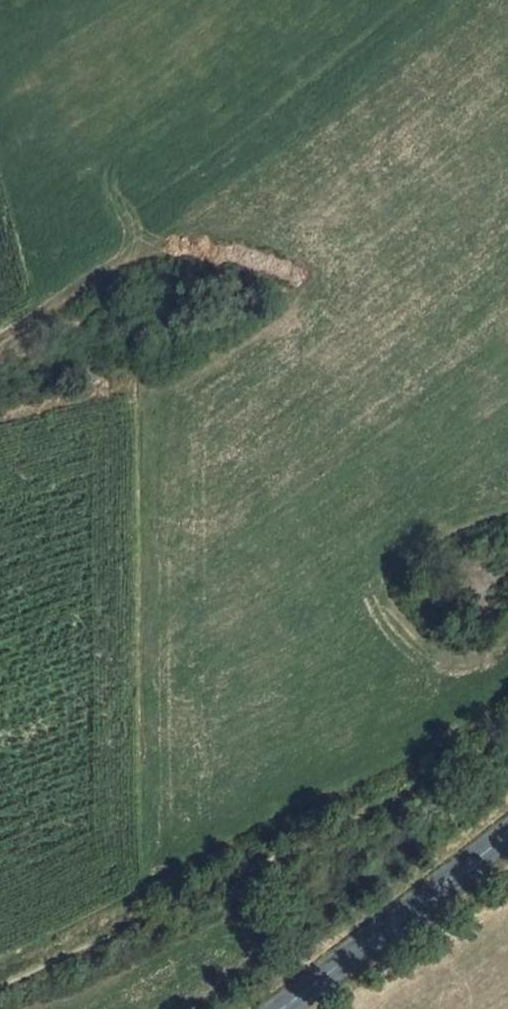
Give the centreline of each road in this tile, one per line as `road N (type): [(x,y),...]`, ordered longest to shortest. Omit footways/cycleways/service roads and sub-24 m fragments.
road 1 (track): [(0,978),(257,871),(507,740)]
road 2 (tertiary): [(507,836),(282,1008)]
road 3 (track): [(0,339),(171,239)]

